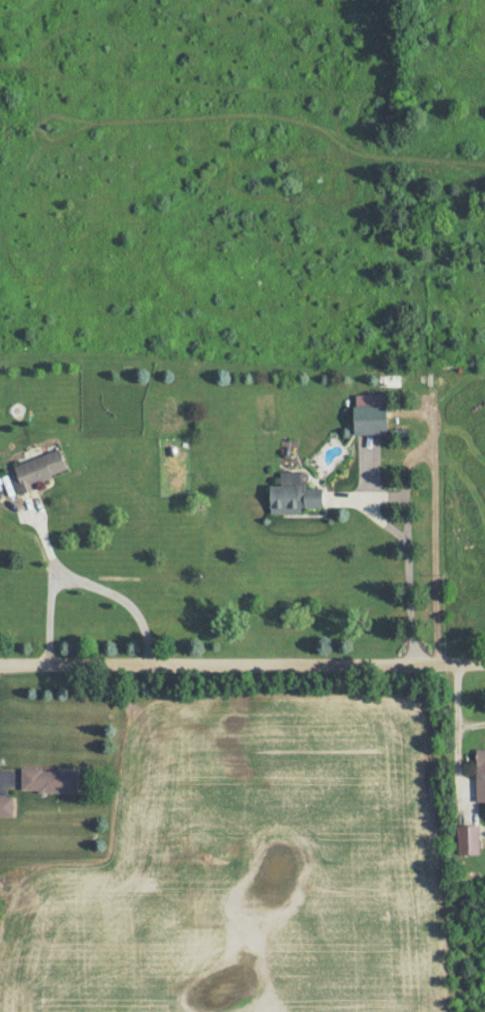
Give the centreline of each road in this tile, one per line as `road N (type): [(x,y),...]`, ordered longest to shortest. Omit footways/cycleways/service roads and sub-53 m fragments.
road 1 (residential): [(484,661),(0,665)]

